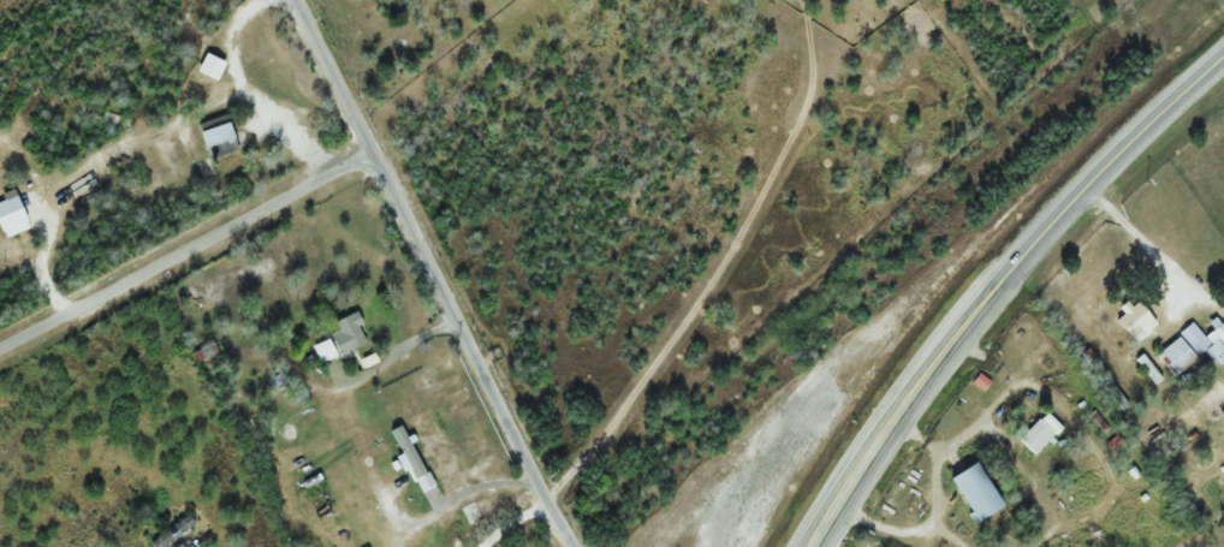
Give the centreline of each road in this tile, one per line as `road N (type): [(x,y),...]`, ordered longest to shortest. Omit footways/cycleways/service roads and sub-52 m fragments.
road 1 (trunk): [(809,546),(893,417),(988,295),(1223,55)]
road 2 (residential): [(530,478),(294,0)]
road 3 (residential): [(0,347),(374,157)]

